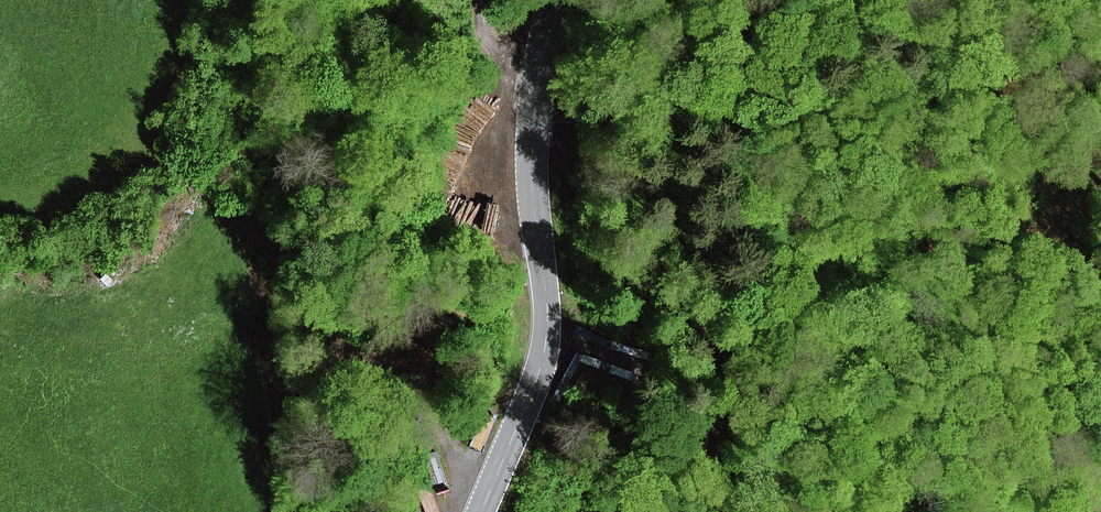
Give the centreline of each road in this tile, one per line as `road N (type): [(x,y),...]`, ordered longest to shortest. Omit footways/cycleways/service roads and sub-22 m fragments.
road 1 (tertiary): [(554,0),(533,161),(549,321),(531,396),(478,511)]
road 2 (track): [(535,119),(606,242),(644,286),(705,336),(722,409),(699,511)]
road 3 (track): [(483,500),(436,423),(429,388),(382,359),(345,362),(254,457)]
road 4 (track): [(535,119),(486,30),(484,0)]

